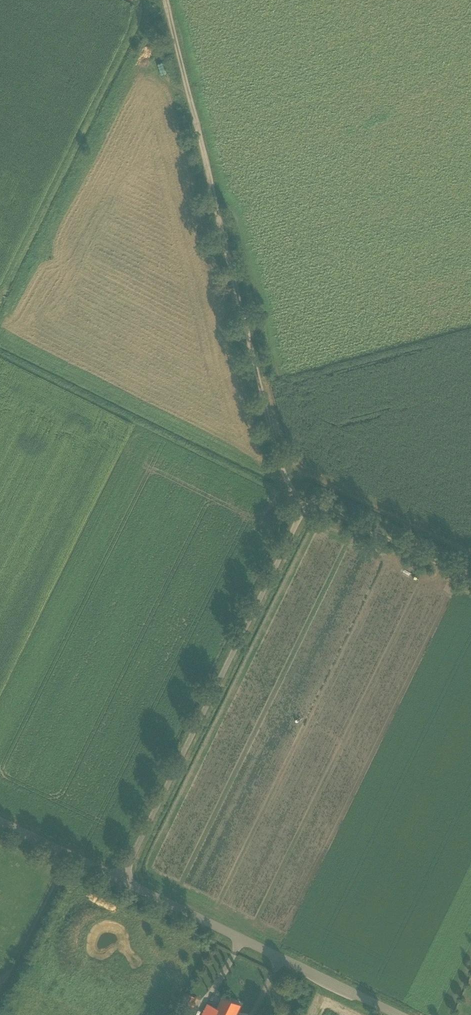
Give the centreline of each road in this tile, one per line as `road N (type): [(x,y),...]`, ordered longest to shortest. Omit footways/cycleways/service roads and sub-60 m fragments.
road 1 (track): [(168,0),(286,480),(293,492),(470,577)]
road 2 (unclassified): [(121,876),(309,500)]
road 3 (unclassified): [(397,1014),(121,876)]
road 4 (unclassified): [(121,876),(0,818)]

